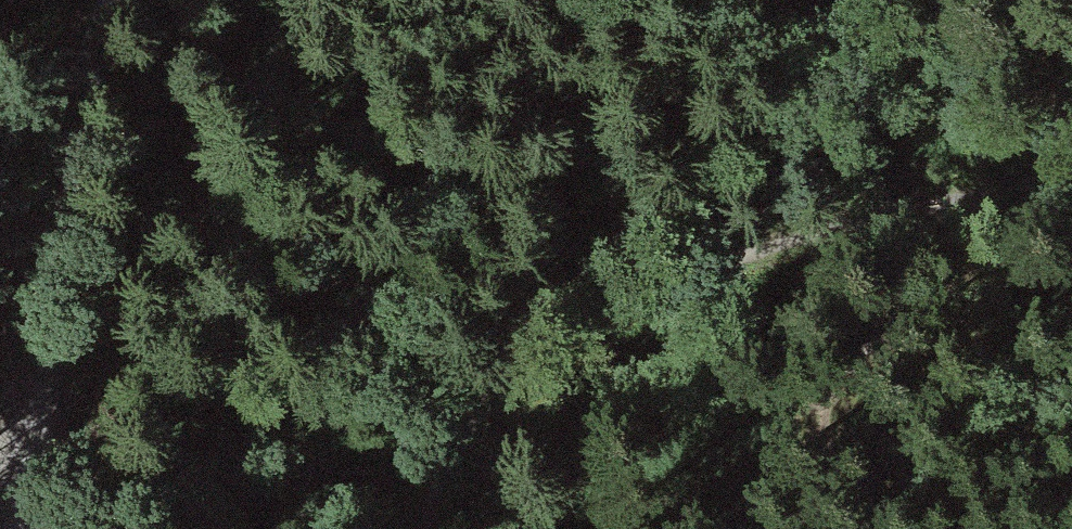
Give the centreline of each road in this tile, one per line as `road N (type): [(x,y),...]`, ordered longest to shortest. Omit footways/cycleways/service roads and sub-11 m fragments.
road 1 (track): [(825,528),(766,443),(799,355),(850,284),(961,167),(535,335),(407,496),(396,528)]
road 2 (track): [(85,0),(0,137)]

